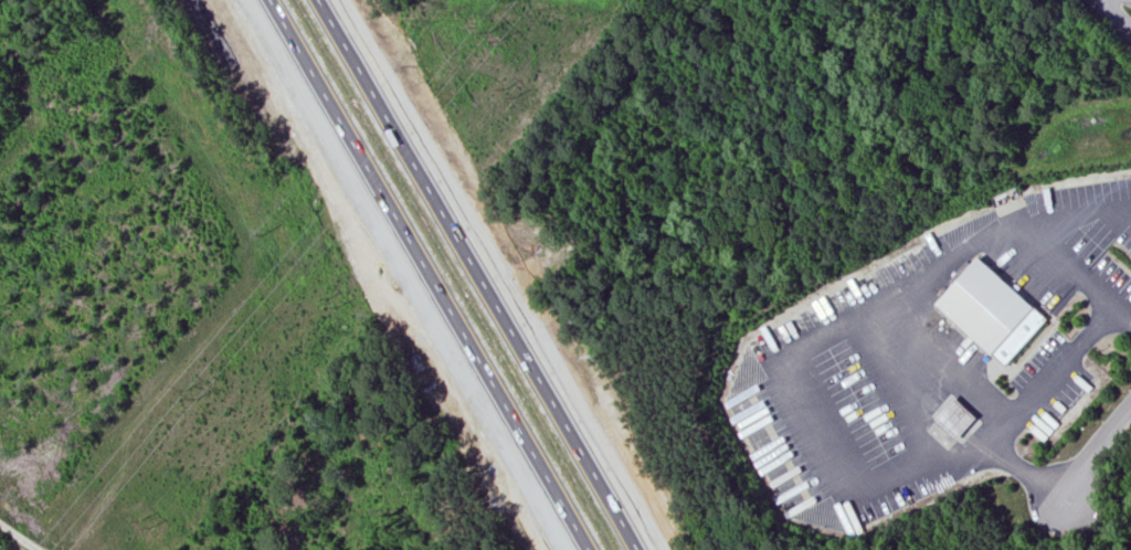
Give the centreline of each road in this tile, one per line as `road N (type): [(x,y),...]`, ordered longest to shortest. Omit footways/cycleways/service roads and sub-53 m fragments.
road 1 (motorway): [(266,0),(585,549)]
road 2 (motorway): [(640,549),(322,0)]

